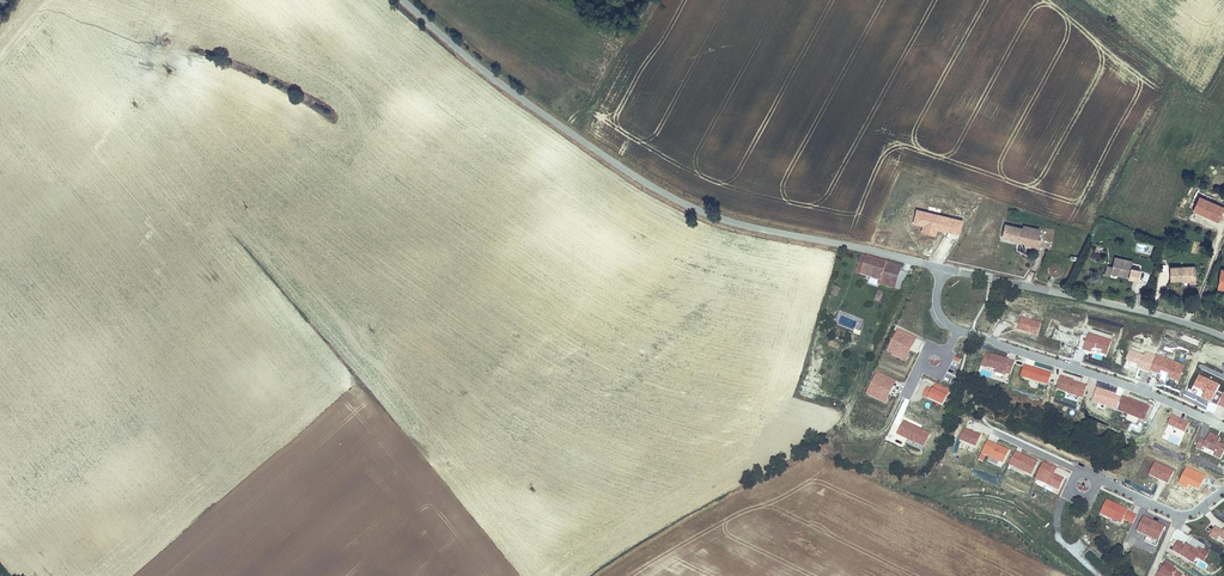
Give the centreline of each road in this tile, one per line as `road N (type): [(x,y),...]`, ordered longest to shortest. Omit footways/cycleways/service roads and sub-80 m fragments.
road 1 (tertiary): [(944,269),(766,230),(684,203),(485,71),(402,0)]
road 2 (tertiary): [(1223,338),(944,269)]
road 3 (residential): [(961,329),(1155,394),(1223,427)]
road 4 (residential): [(1223,494),(1198,514),(1181,515),(1002,435)]

